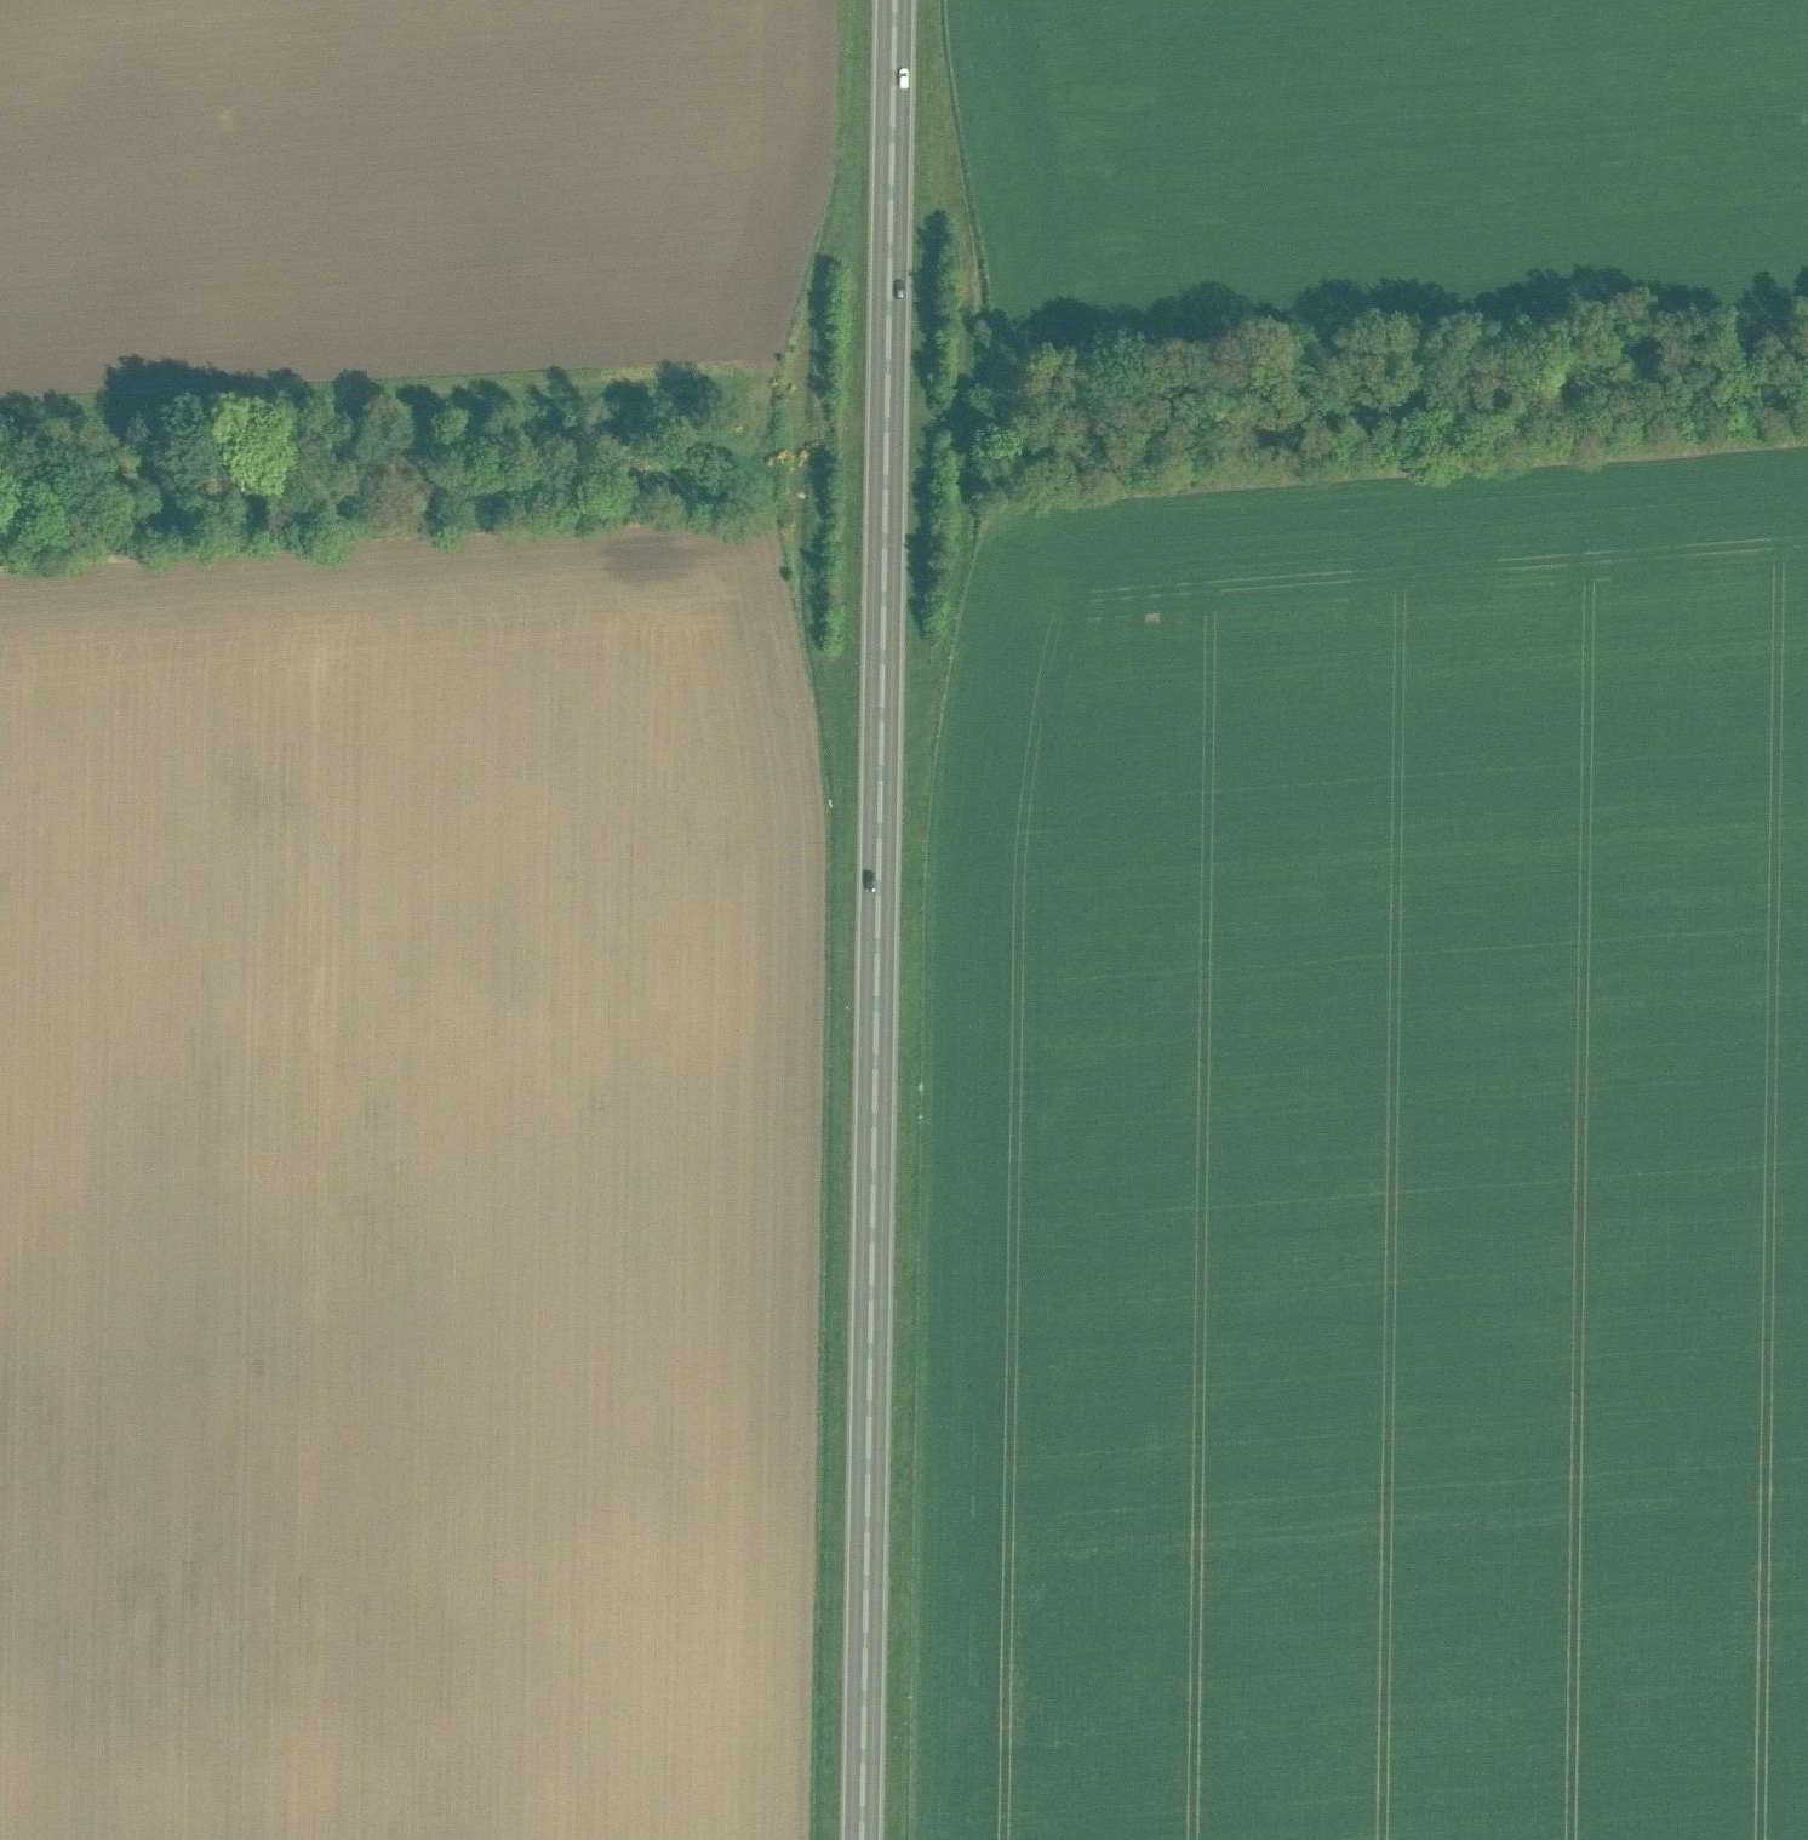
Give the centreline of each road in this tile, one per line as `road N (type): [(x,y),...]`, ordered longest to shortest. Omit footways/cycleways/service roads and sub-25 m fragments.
road 1 (trunk): [(863,1839),(895,0)]
road 2 (track): [(1807,334),(1016,406)]
road 3 (track): [(0,483),(739,431)]

